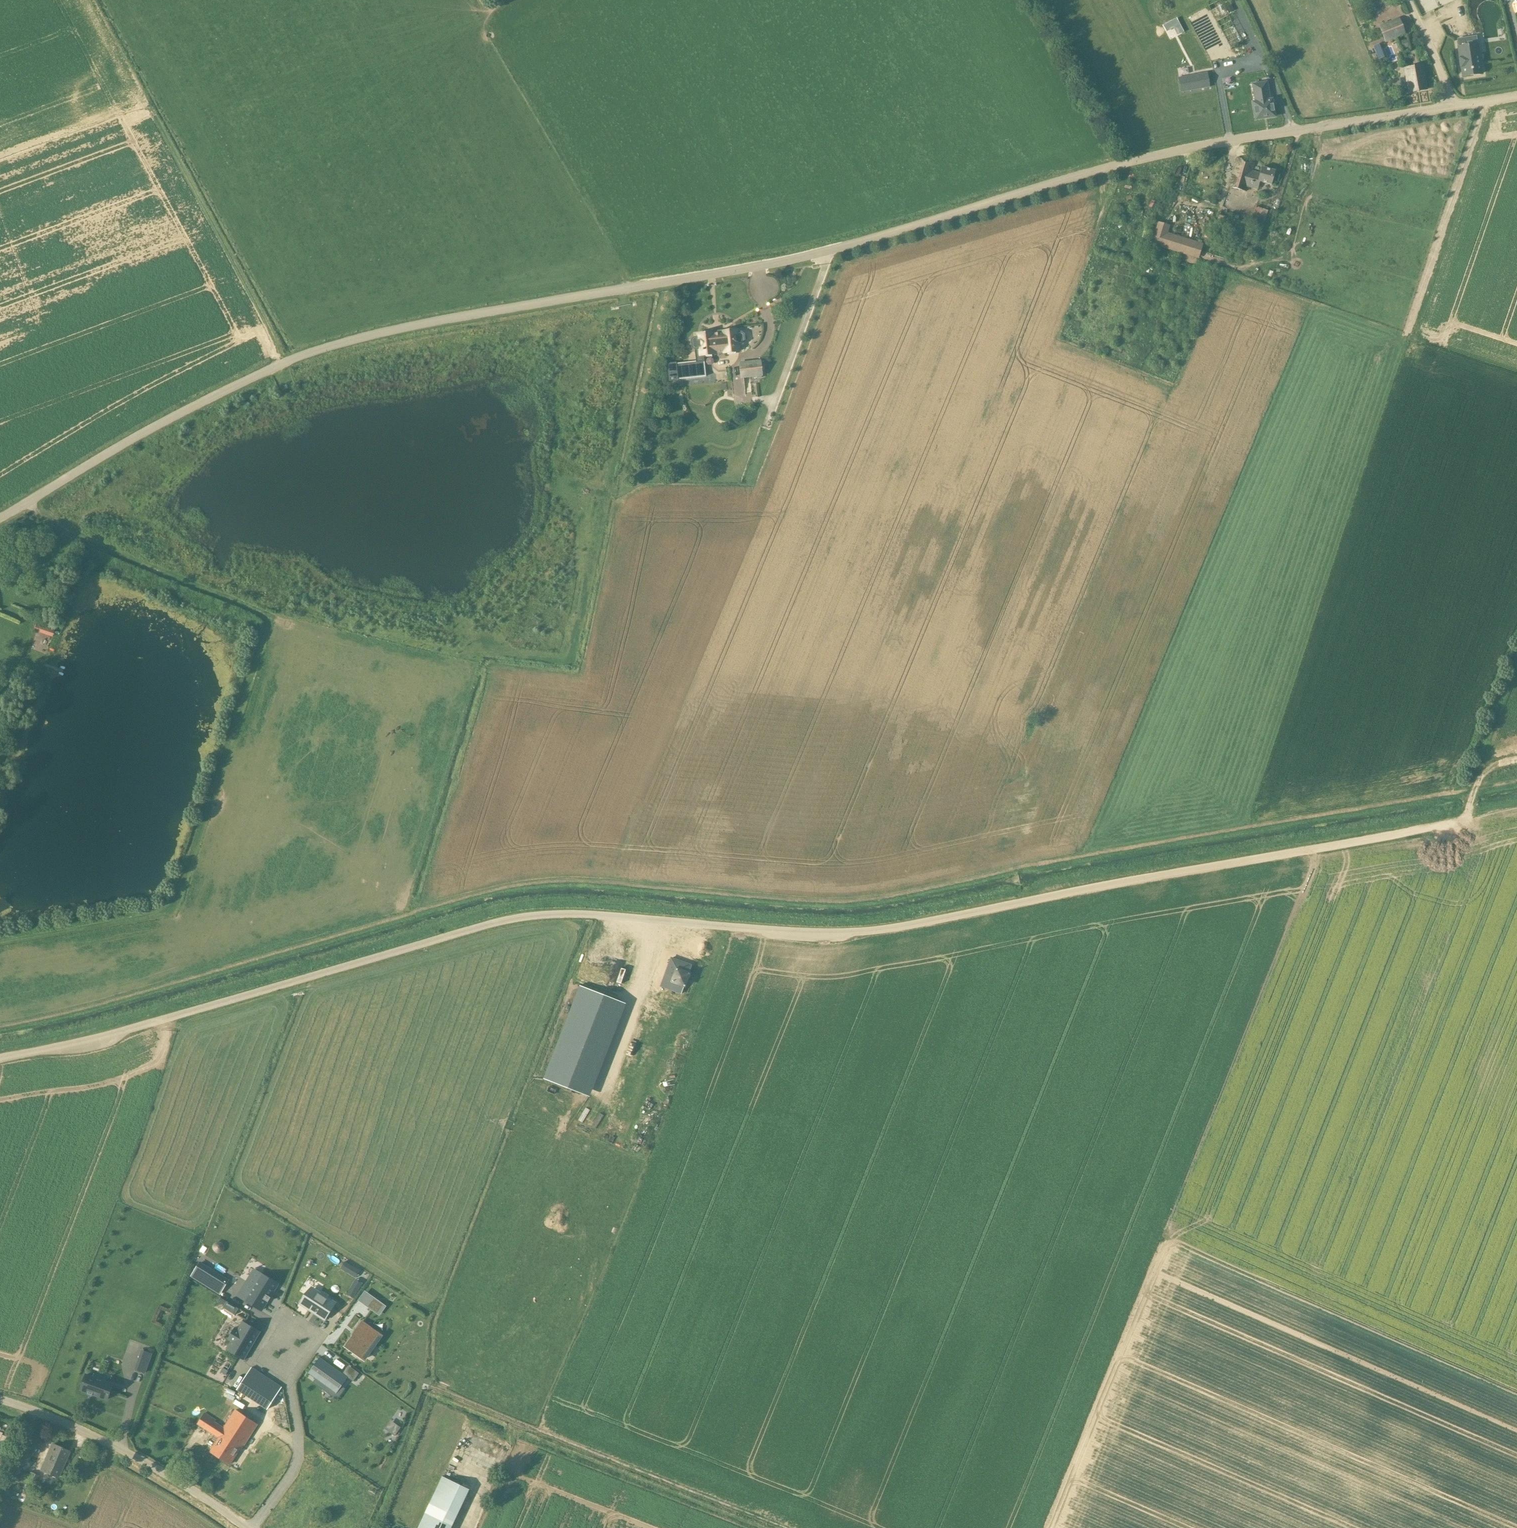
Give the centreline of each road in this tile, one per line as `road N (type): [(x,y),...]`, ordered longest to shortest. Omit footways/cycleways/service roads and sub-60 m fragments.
road 1 (tertiary): [(0,516),(115,447),(333,345),(833,250),(1127,162),(1455,105)]
road 2 (track): [(0,1058),(81,1045),(445,934),(540,913),(816,932),(1464,824),(1466,814)]
road 3 (track): [(775,1527),(355,1362),(316,1337),(288,1375)]
road 4 (track): [(619,289),(639,328),(620,450),(605,479),(570,655),(486,650)]
road 5 (unclassified): [(250,1527),(134,1452),(0,1396)]
road 6 (track): [(1486,102),(1414,330)]
road 7 (track): [(1097,171),(1102,199),(1056,314),(1056,349)]

